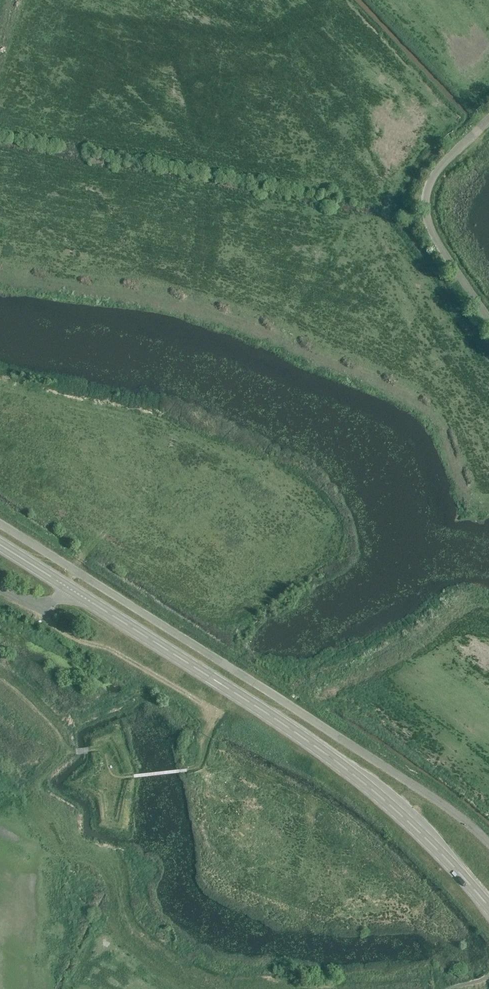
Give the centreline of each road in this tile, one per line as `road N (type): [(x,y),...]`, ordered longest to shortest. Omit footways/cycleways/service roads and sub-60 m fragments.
road 1 (secondary): [(465,877),(339,761),(67,586)]
road 2 (unclassified): [(488,843),(434,797),(76,571)]
road 3 (unclassified): [(488,320),(436,240),(425,205),(433,176),(488,119)]

